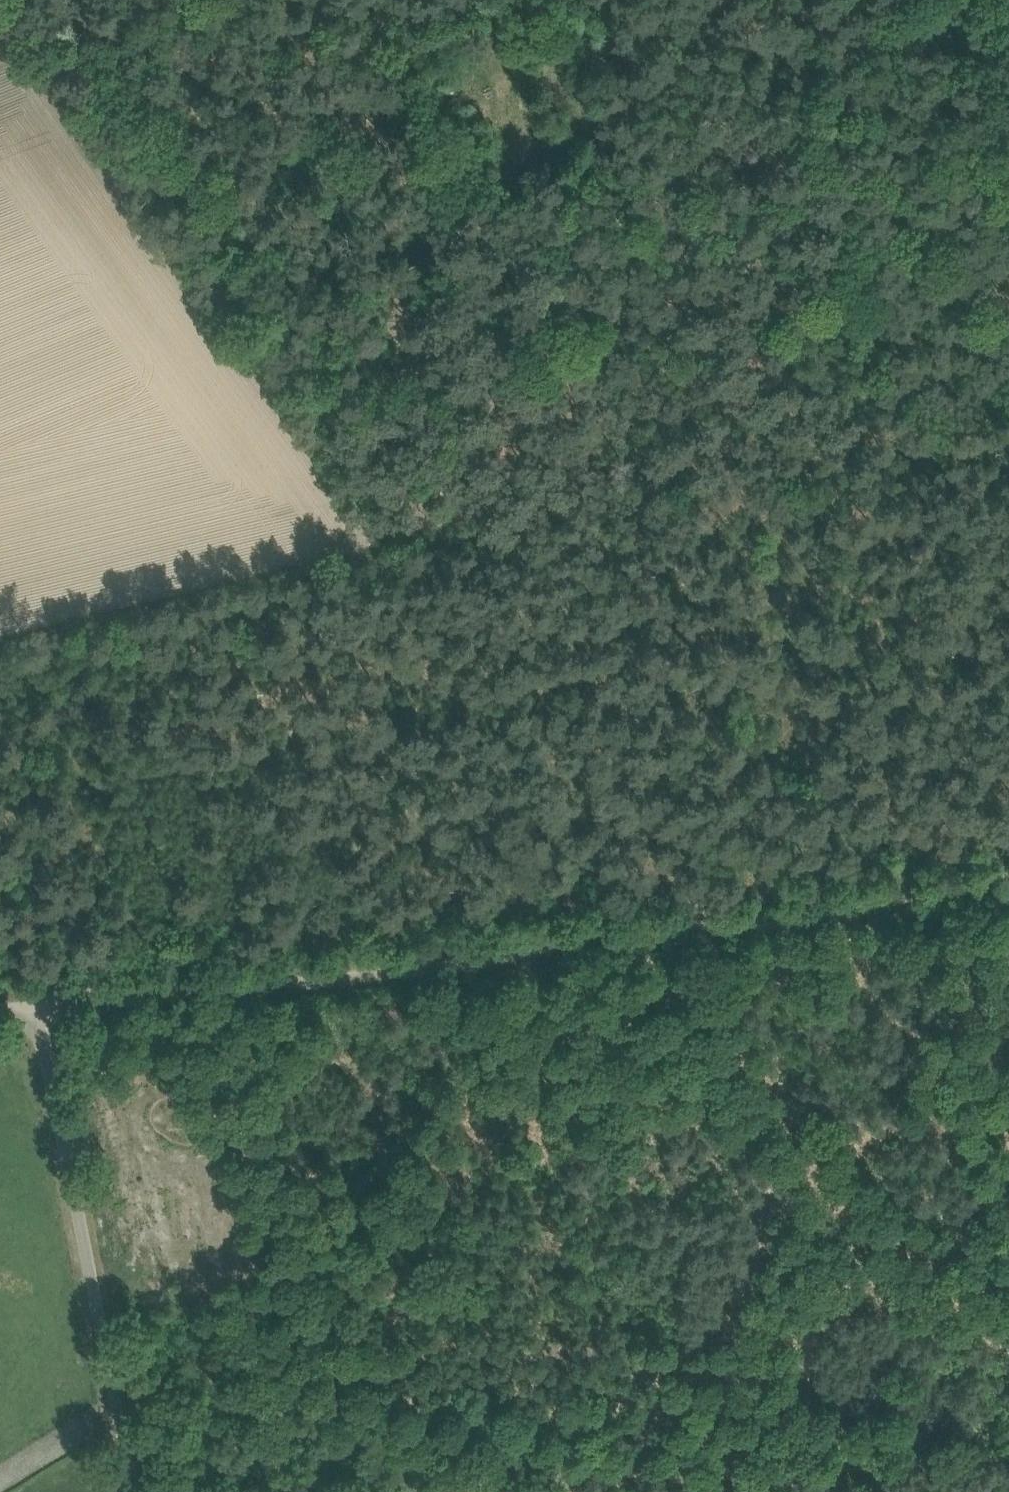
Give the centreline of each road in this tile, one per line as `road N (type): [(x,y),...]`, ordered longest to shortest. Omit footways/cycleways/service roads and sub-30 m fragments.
road 1 (track): [(1008,872),(857,916),(759,914),(730,927),(680,917),(629,938),(574,935),(504,961),(27,1011)]
road 2 (unclassified): [(134,1491),(38,1024)]

